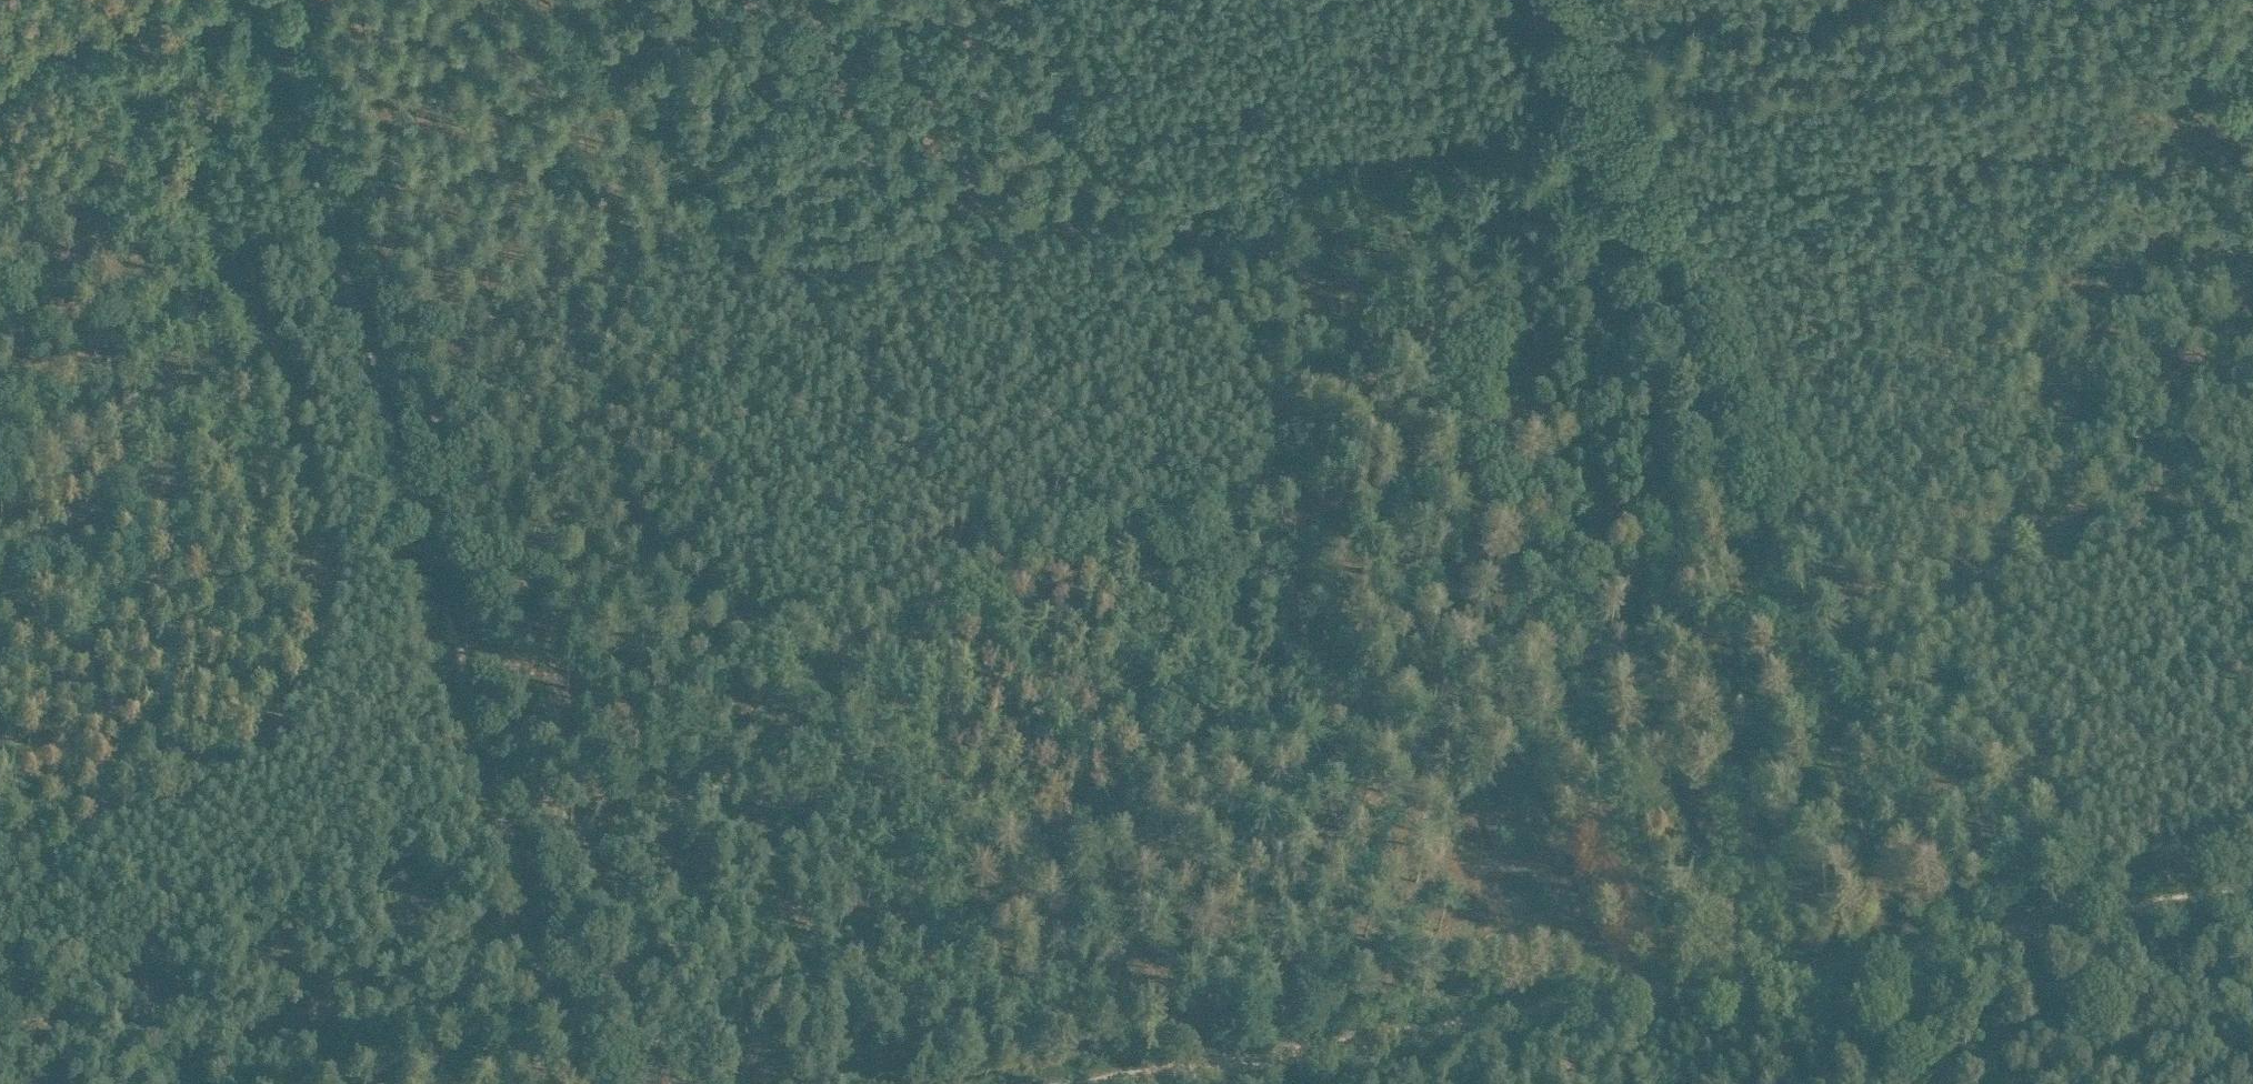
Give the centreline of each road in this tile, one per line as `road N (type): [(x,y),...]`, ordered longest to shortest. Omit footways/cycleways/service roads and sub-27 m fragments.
road 1 (track): [(1900,947),(1033,1083)]
road 2 (track): [(2093,912),(1900,947)]
road 3 (track): [(2252,883),(2093,912)]
road 4 (track): [(1599,116),(1556,0)]

